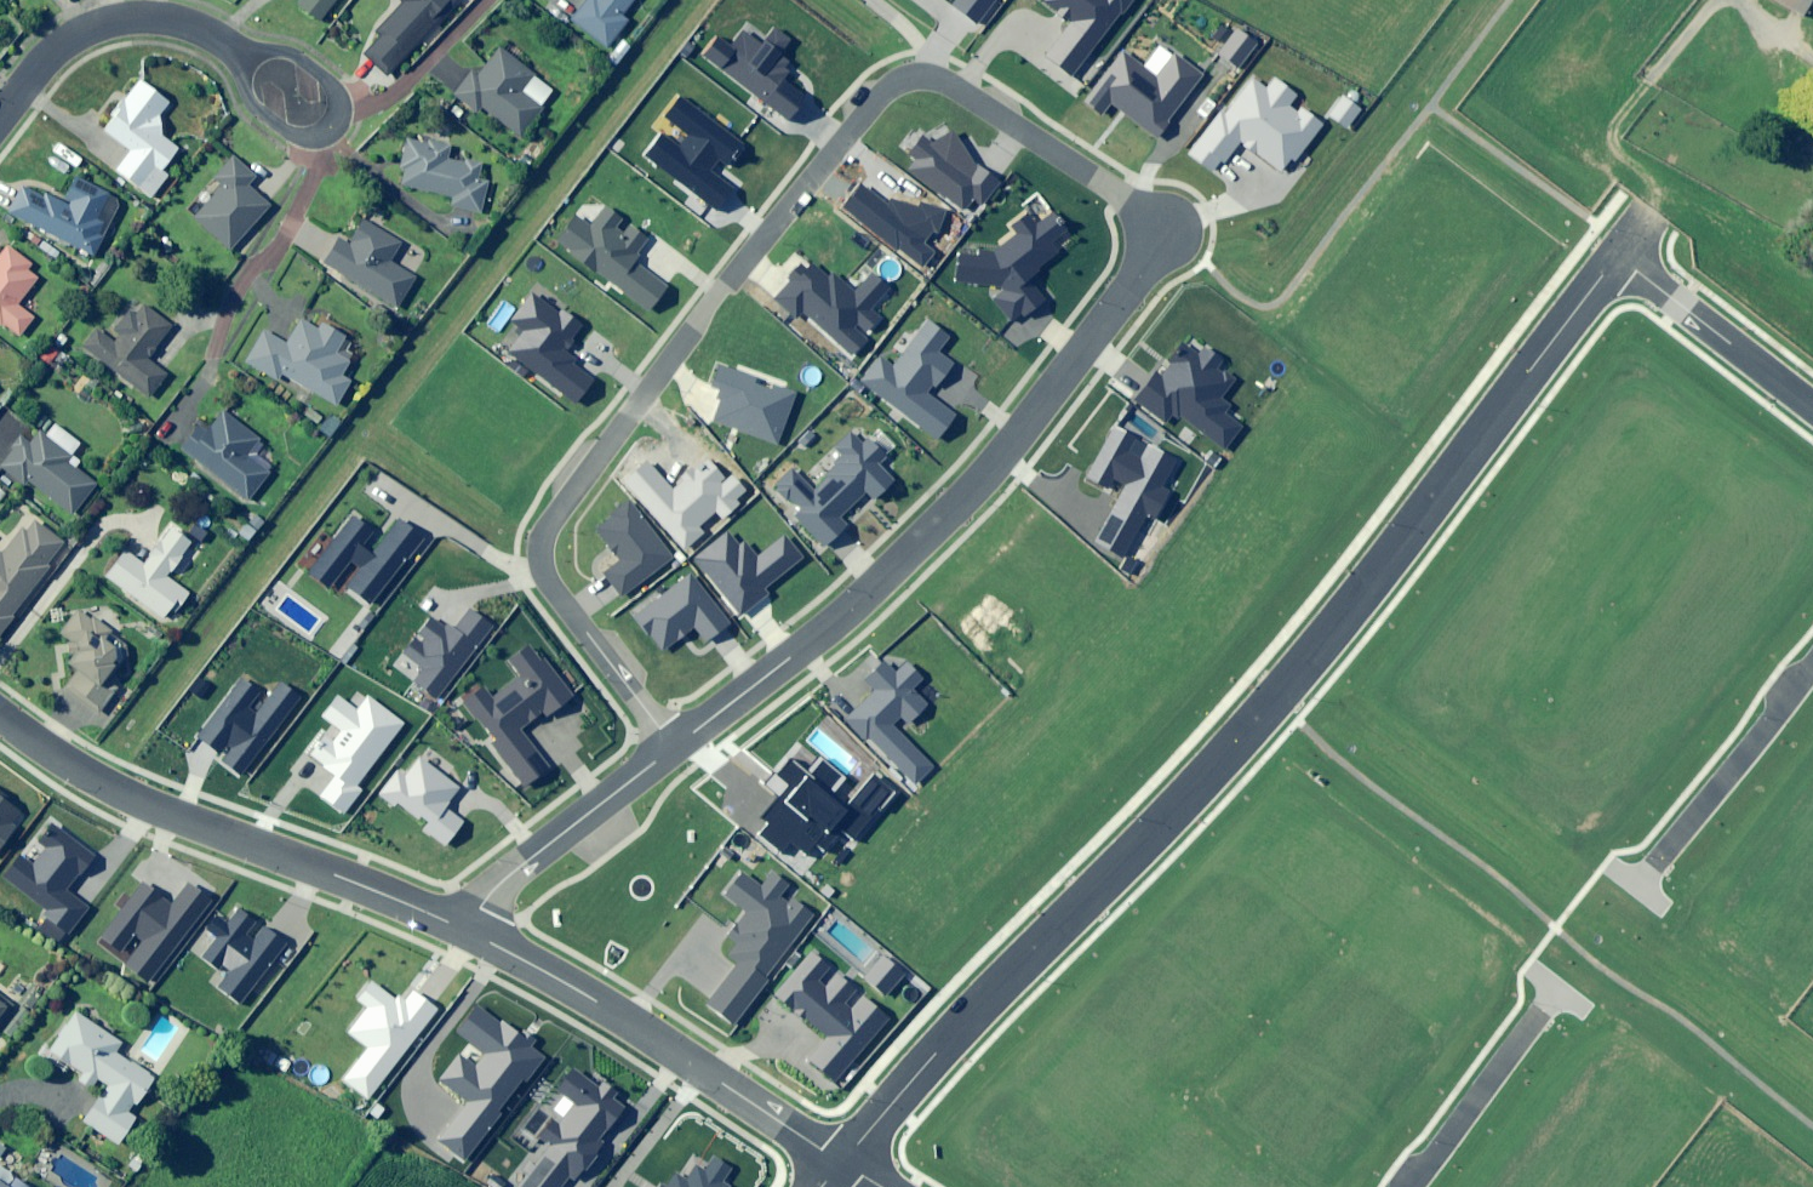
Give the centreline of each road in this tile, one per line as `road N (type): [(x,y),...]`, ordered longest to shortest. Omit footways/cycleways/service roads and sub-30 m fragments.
road 1 (residential): [(1620,255),(1270,702),(960,1022),(841,1163)]
road 2 (residential): [(677,747),(555,579),(549,534),(716,299),(889,89),(919,75),(943,76),(1171,226)]
road 3 (residential): [(677,747),(860,604),(962,504),(1135,284),(1171,226)]
road 4 (residential): [(470,931),(116,788),(0,708)]
road 5 (residential): [(841,1163),(619,1015),(470,931)]
road 6 (residential): [(1629,895),(1812,669)]
road 7 (residential): [(239,53),(158,19),(85,27),(39,64),(0,115)]
road 8 (residential): [(470,931),(502,882),(677,747)]
road 9 (residential): [(1408,1186),(1560,992)]
road 10 (residential): [(1620,255),(1812,405)]
road 11 (residential): [(239,53),(248,99),(300,138),(327,134),(338,115)]
road 12 (residential): [(338,115),(334,87),(299,58),(239,53)]

